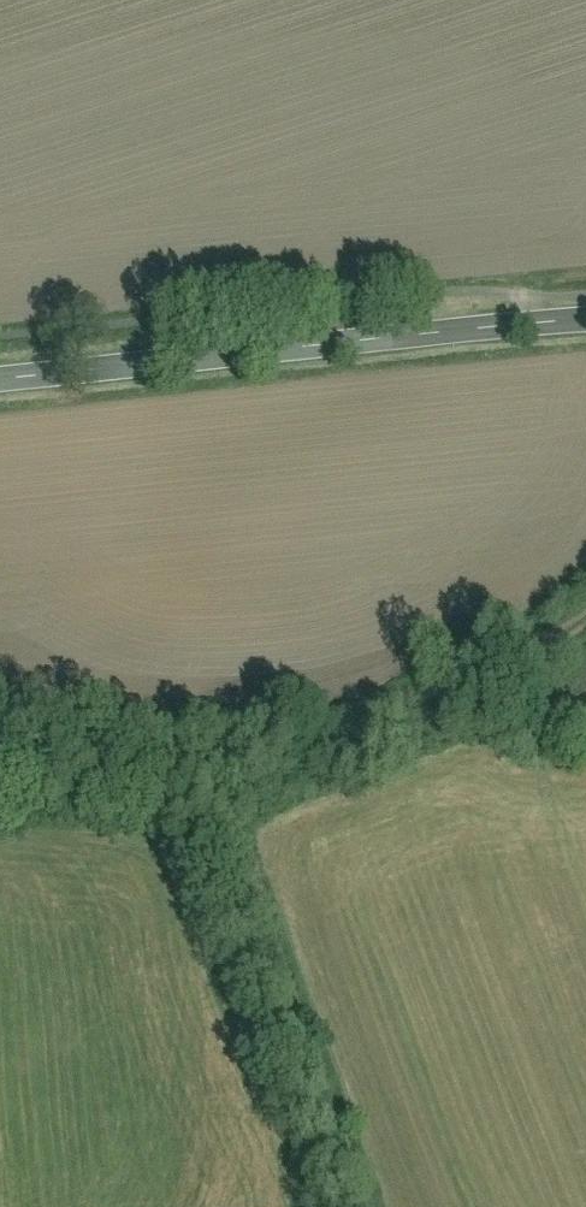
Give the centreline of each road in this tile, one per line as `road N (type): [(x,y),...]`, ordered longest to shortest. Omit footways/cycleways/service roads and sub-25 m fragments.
road 1 (track): [(0,753),(190,774),(219,794),(358,1206)]
road 2 (tertiary): [(585,324),(0,383)]

